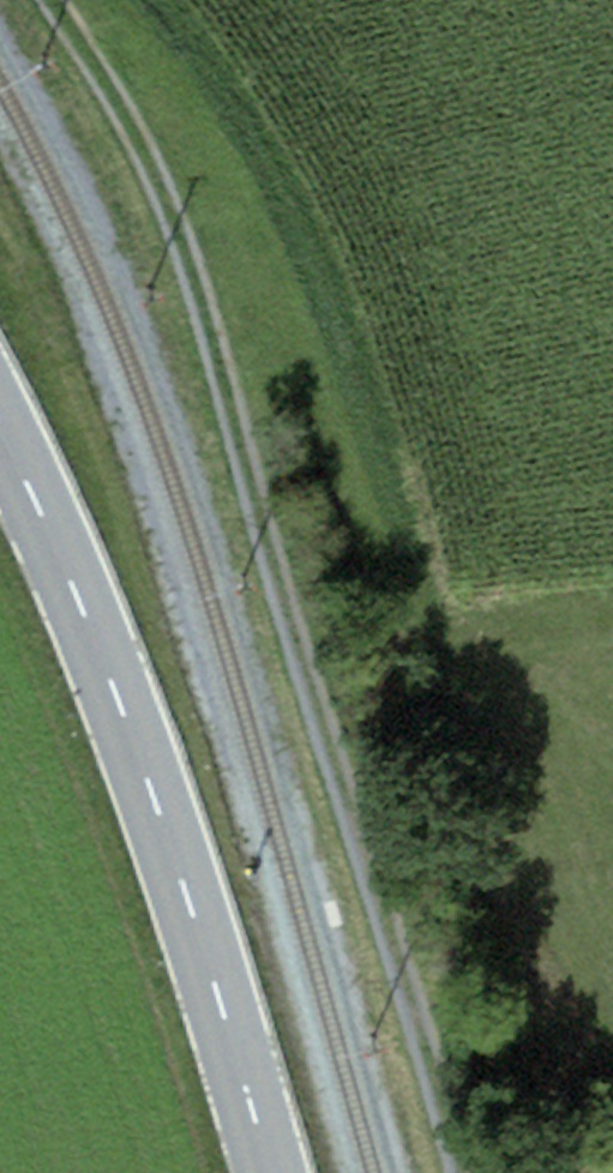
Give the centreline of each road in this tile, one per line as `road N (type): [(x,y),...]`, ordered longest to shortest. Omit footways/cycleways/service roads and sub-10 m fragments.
road 1 (track): [(462,1172),(365,872),(176,222),(109,86),(50,0)]
road 2 (primary): [(0,430),(155,800),(270,1172)]

